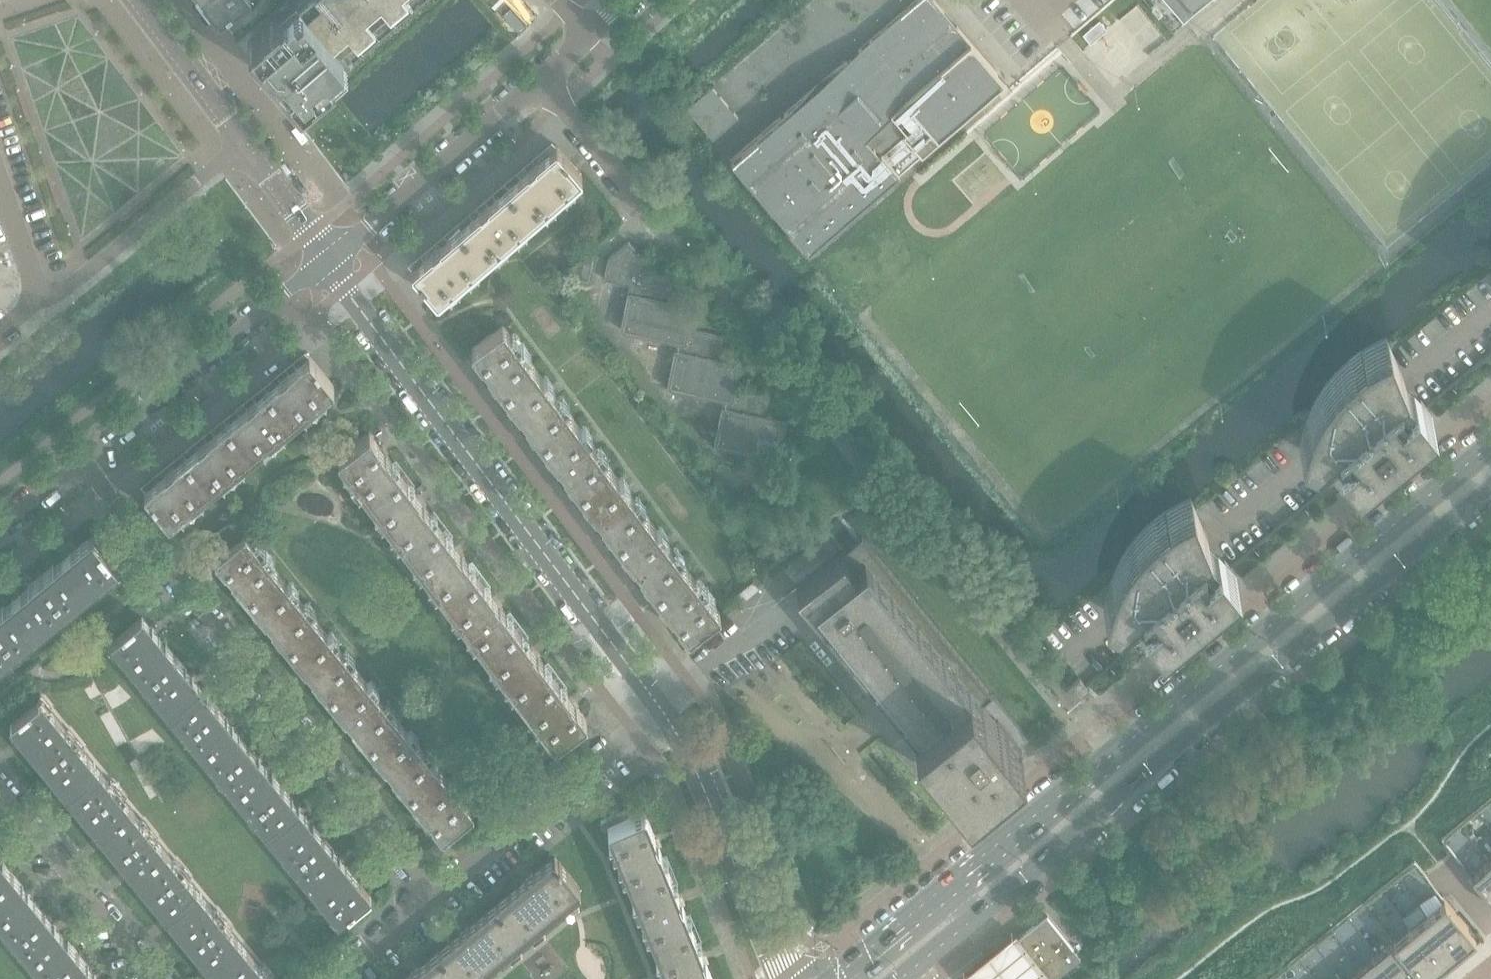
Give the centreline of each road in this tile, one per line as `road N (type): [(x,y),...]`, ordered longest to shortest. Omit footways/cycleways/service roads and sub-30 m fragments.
road 1 (secondary): [(1490,443),(834,978)]
road 2 (secondary): [(899,978),(1490,489)]
road 3 (residential): [(75,460),(441,895)]
road 4 (residential): [(663,712),(378,335)]
road 5 (residential): [(325,258),(586,36)]
road 6 (residential): [(325,258),(75,460)]
road 7 (residential): [(240,145),(73,287),(48,294),(0,333)]
road 8 (residential): [(783,978),(699,770),(663,712)]
road 9 (residential): [(663,712),(441,895)]
road 10 (residential): [(158,978),(0,785)]
road 11 (residential): [(240,145),(135,0)]
road 12 (residential): [(325,258),(240,145)]
road 13 (residential): [(441,895),(337,978)]

